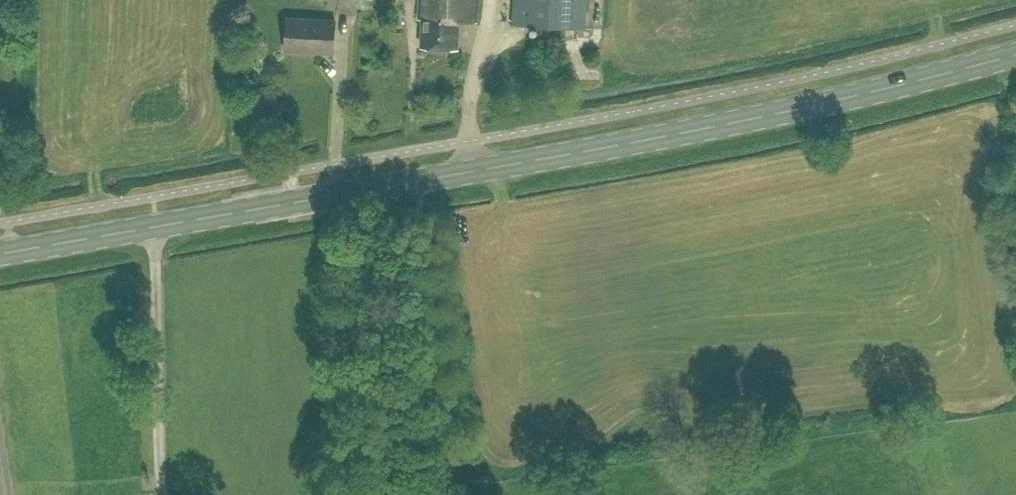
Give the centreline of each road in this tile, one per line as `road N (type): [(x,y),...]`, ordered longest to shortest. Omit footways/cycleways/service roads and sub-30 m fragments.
road 1 (secondary): [(0,253),(718,127),(1015,55)]

